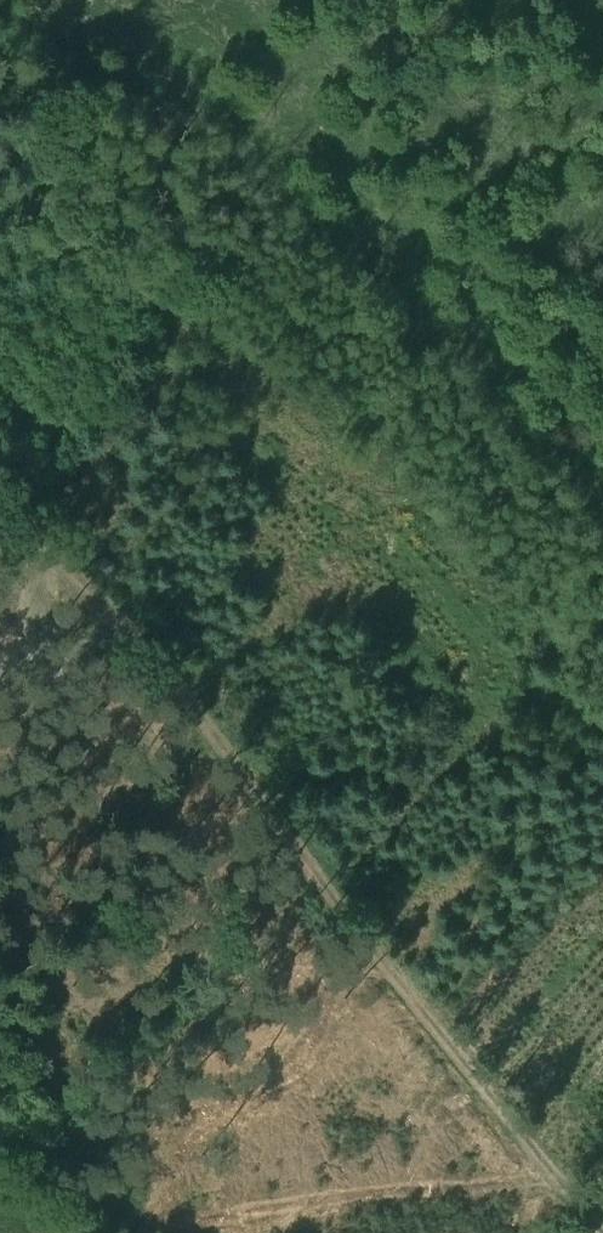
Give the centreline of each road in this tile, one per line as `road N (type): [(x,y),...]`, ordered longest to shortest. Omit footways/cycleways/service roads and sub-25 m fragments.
road 1 (track): [(600,1232),(103,605),(0,495)]

